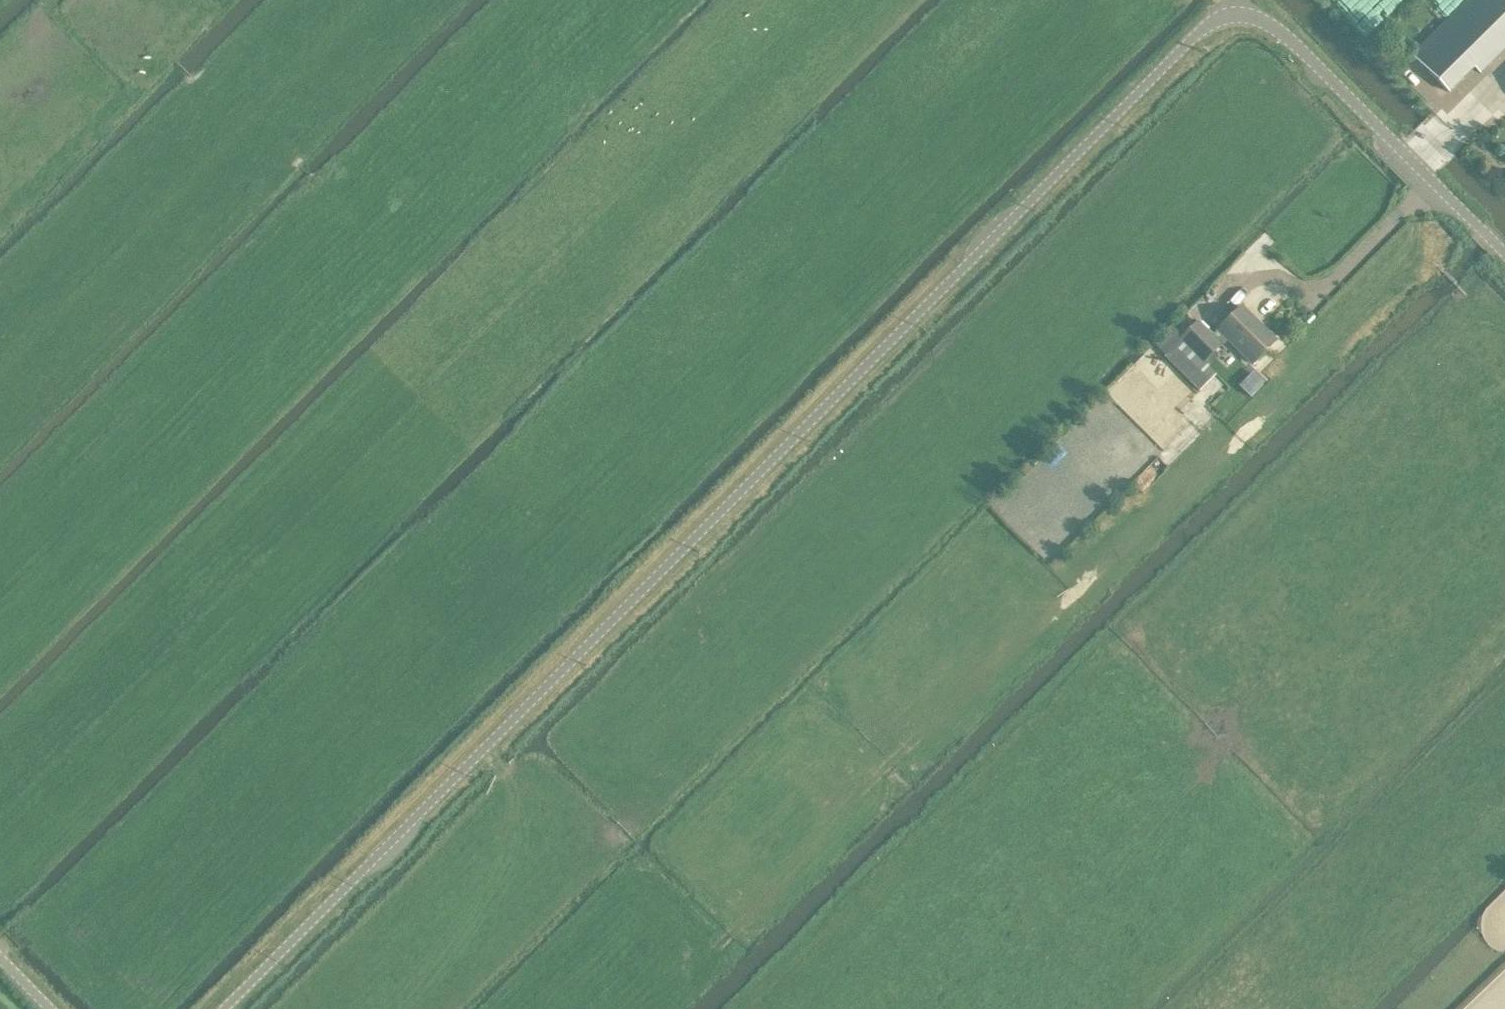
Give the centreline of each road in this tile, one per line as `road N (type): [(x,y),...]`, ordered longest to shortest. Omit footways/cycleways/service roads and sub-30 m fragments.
road 1 (unclassified): [(224,1008),(1195,36),(1237,15)]
road 2 (unclassified): [(1504,253),(1283,34),(1237,15)]

